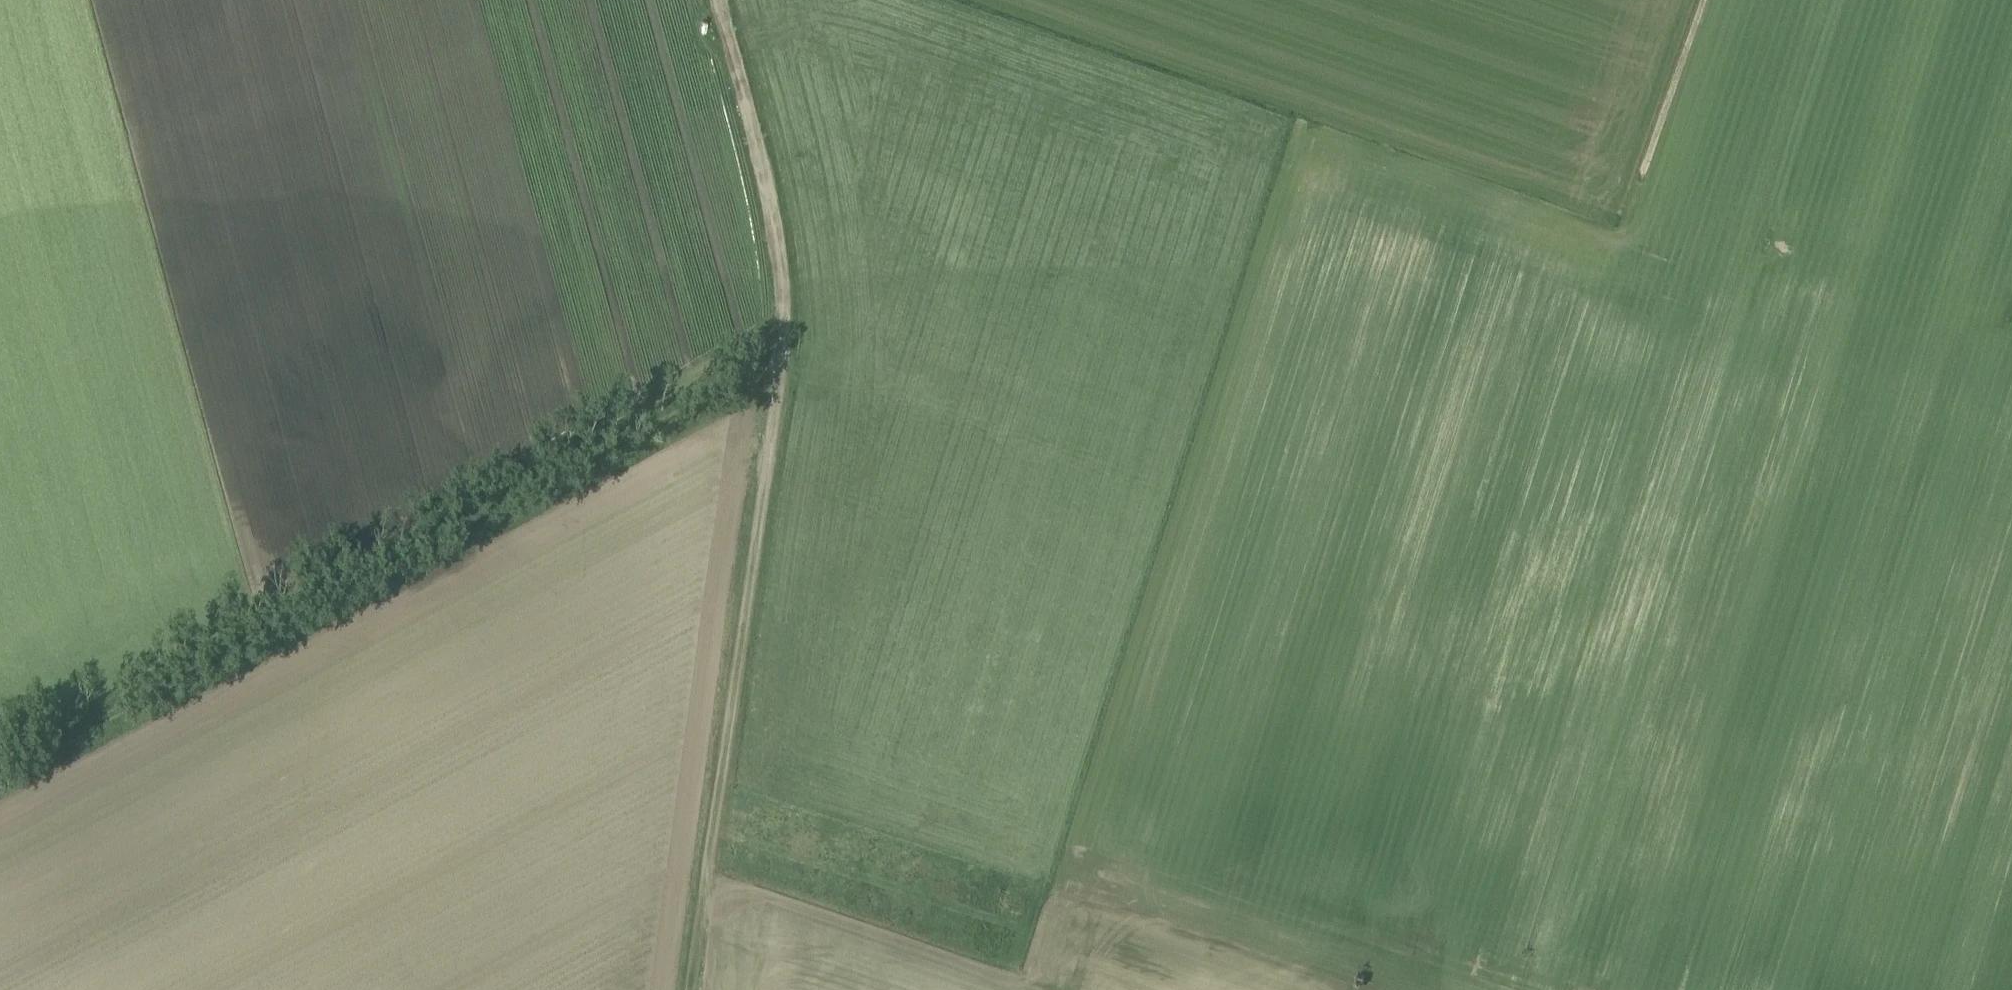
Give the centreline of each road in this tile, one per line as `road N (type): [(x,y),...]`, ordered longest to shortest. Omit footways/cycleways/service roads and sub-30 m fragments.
road 1 (track): [(720,0),(787,332),(692,989)]
road 2 (track): [(785,362),(0,753)]

